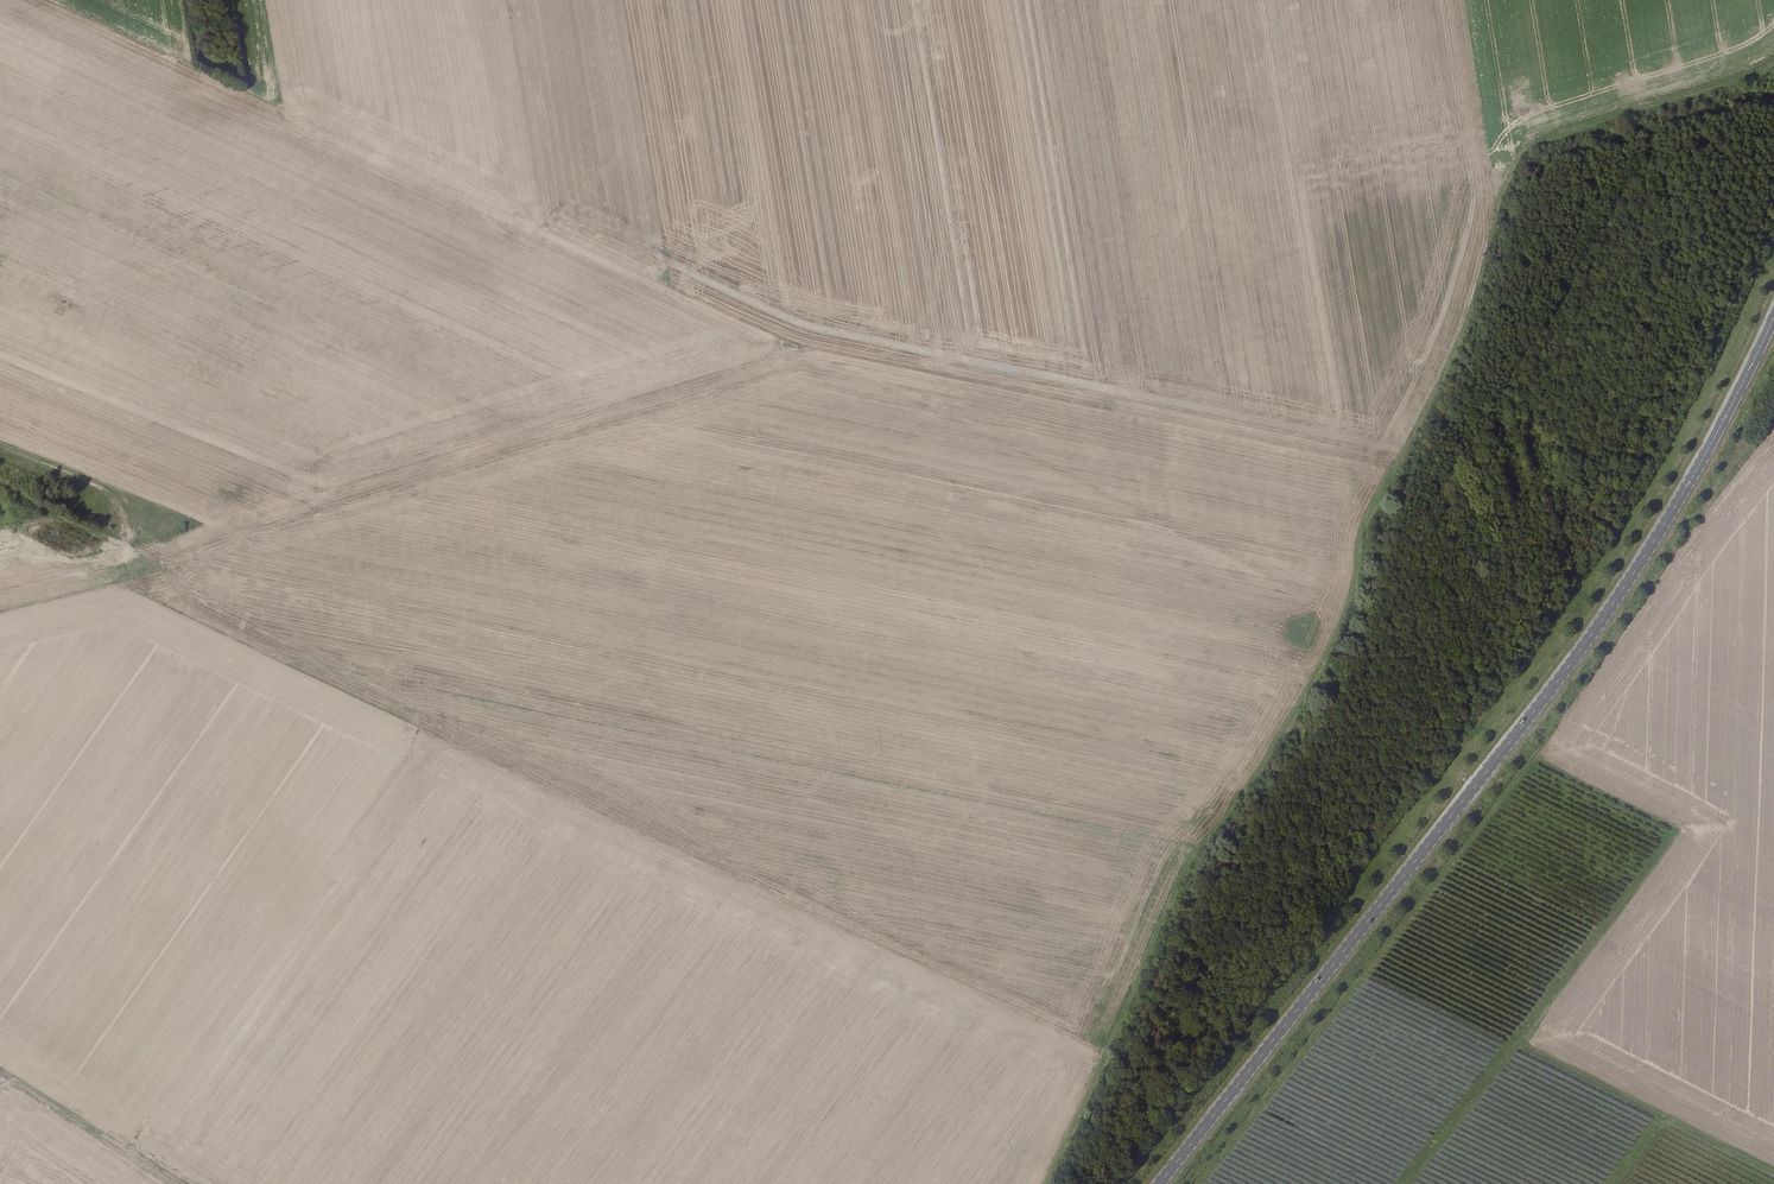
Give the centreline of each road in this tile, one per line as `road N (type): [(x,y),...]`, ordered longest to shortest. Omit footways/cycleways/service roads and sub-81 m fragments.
road 1 (primary): [(1773,317),(1670,515),(1582,648),(1159,1183)]
road 2 (track): [(0,1073),(178,1183)]

